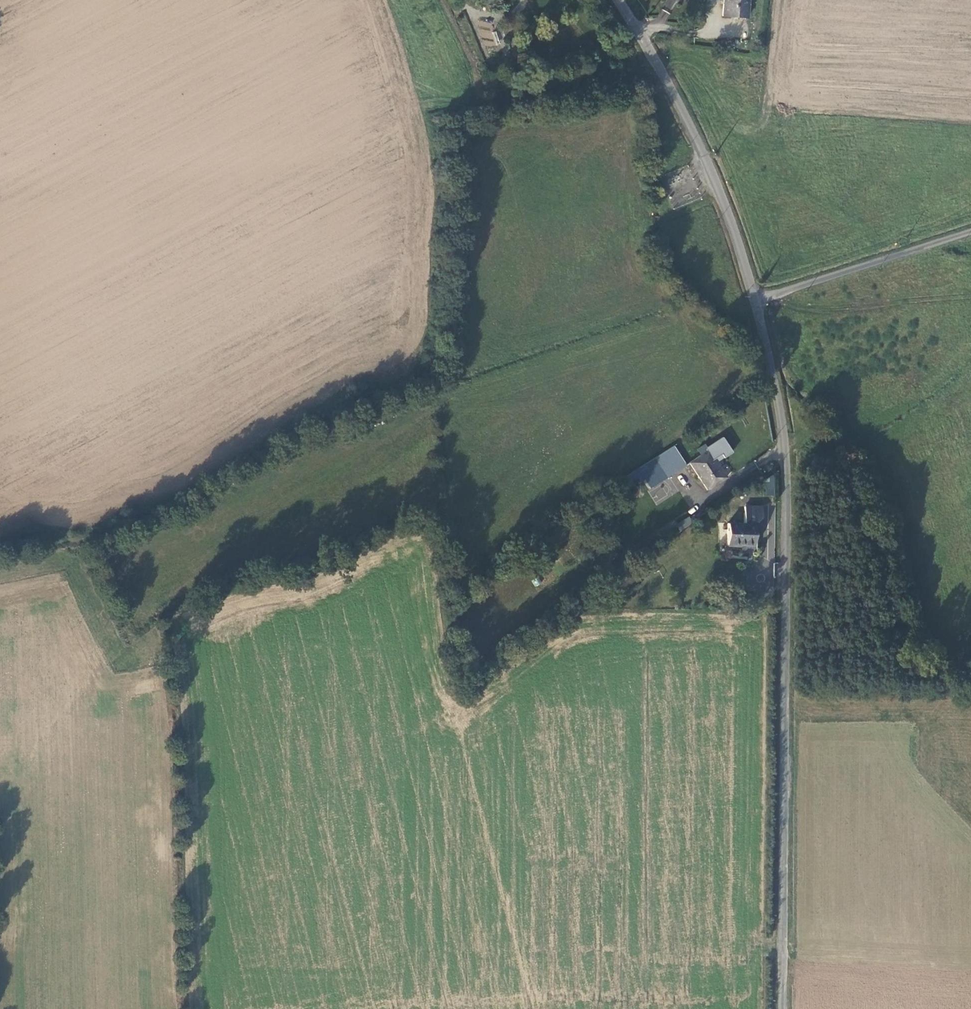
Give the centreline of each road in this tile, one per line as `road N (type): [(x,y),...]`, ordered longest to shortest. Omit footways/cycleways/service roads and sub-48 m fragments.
road 1 (unclassified): [(754,301),(784,447),(782,1008)]
road 2 (unclassified): [(618,0),(705,157),(754,301)]
road 3 (unclassified): [(754,301),(970,234)]

